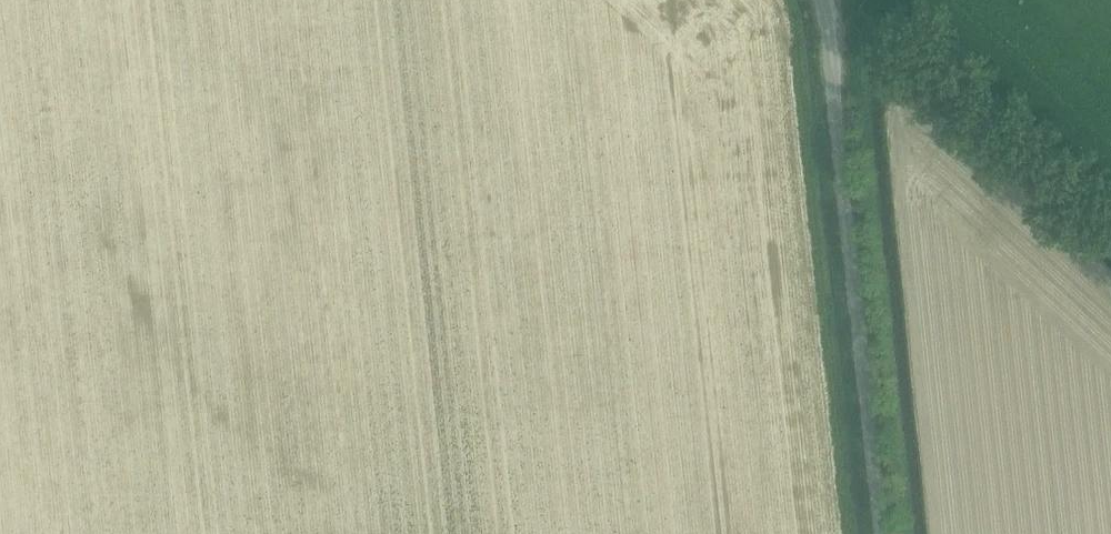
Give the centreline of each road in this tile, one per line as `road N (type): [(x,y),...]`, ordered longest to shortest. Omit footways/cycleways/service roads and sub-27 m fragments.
road 1 (unclassified): [(879,533),(820,0)]
road 2 (track): [(1110,140),(956,0)]

